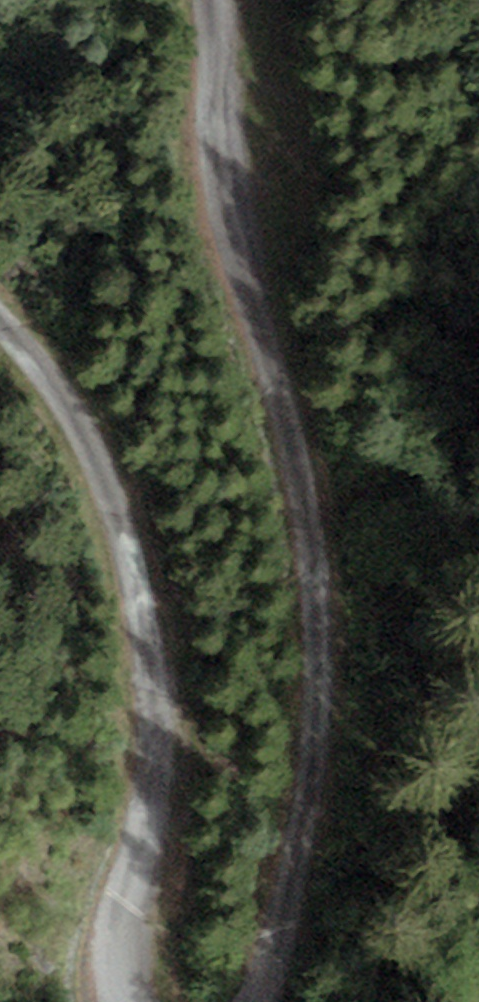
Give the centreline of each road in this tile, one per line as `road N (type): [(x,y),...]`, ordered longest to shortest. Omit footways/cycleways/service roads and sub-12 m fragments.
road 1 (track): [(196,0),(273,336),(315,721),(266,1001)]
road 2 (track): [(155,1001),(145,988),(152,686),(62,387),(0,321)]

